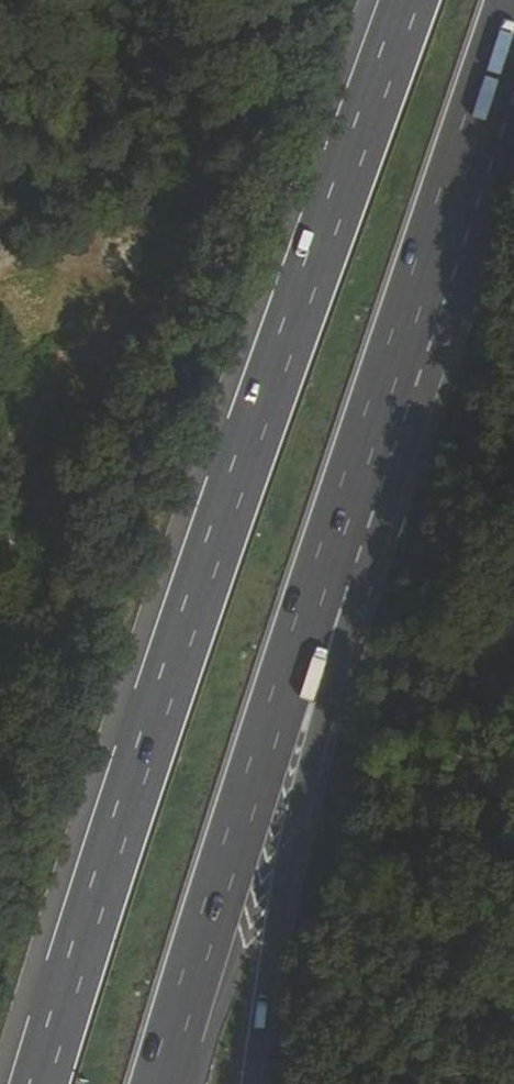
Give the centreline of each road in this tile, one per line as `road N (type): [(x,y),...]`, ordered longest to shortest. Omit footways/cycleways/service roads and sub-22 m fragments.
road 1 (motorway): [(407,0),(183,598),(38,1083)]
road 2 (motorway): [(166,1083),(391,380)]
road 3 (motorway): [(260,1083),(285,915),(369,584),(391,380)]
road 4 (motorway): [(391,380),(513,0)]

